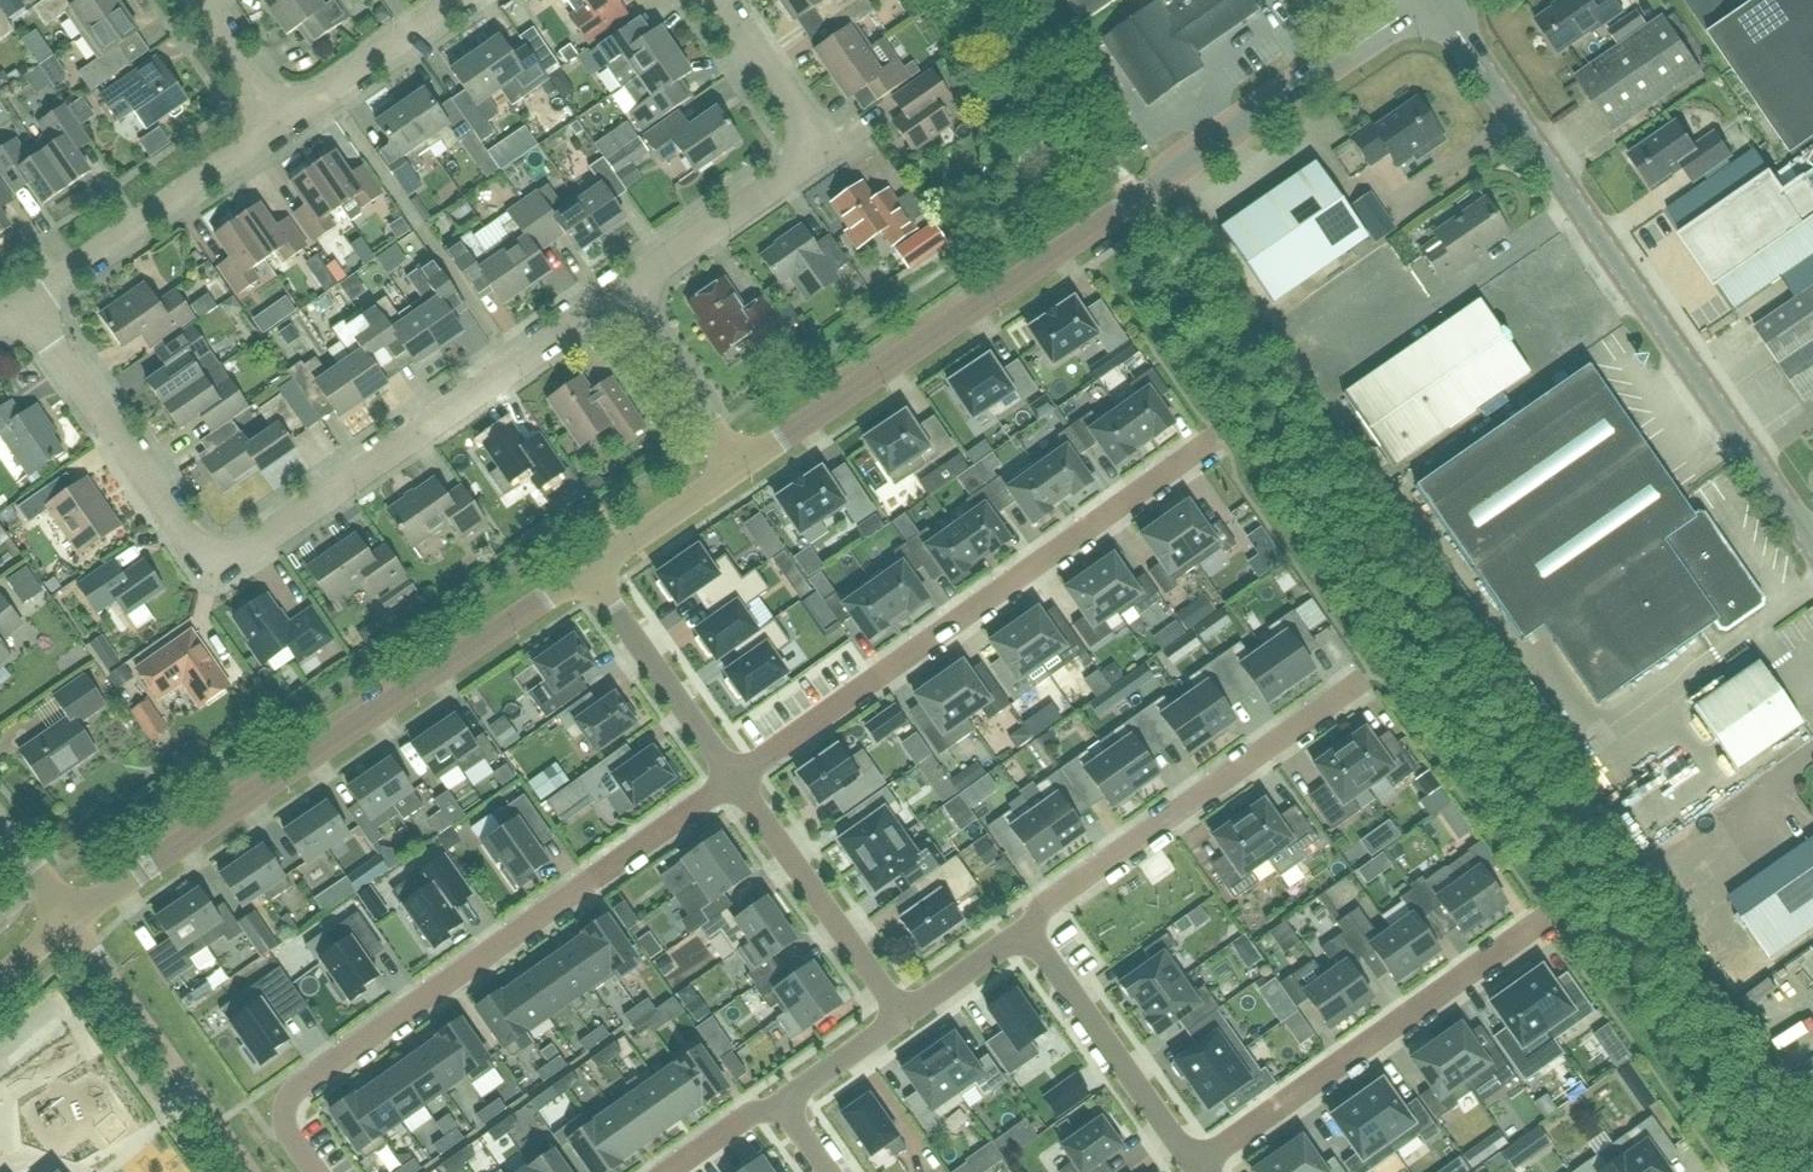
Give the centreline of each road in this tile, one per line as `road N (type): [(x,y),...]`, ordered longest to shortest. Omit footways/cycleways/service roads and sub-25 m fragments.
road 1 (tertiary): [(741,465),(1426,0)]
road 2 (residential): [(28,305),(207,559),(250,551),(294,525),(625,291)]
road 3 (tertiary): [(1812,543),(1432,0)]
road 4 (residential): [(315,1171),(285,1129),(282,1114),(294,1090),(734,783)]
road 5 (tertiary): [(67,920),(581,573)]
road 6 (residential): [(734,783),(1213,438)]
road 7 (residential): [(1025,938),(1046,908),(1376,672)]
road 8 (residential): [(1198,1171),(1548,919)]
road 9 (residential): [(625,291),(831,154),(807,102),(733,0)]
road 10 (residential): [(28,305),(286,118)]
road 11 (residential): [(905,1017),(734,783)]
road 12 (residential): [(1194,1171),(1025,938)]
road 13 (residential): [(734,783),(581,573)]
road 14 (residential): [(741,465),(625,291)]
road 15 (residential): [(286,118),(450,0)]
road 16 (tertiary): [(581,573),(741,465)]
road 17 (residential): [(782,1112),(905,1017)]
road 18 (residential): [(202,0),(286,118)]
road 19 (residential): [(905,1017),(1025,938)]
road 20 (residential): [(676,1171),(747,1123),(782,1112)]

